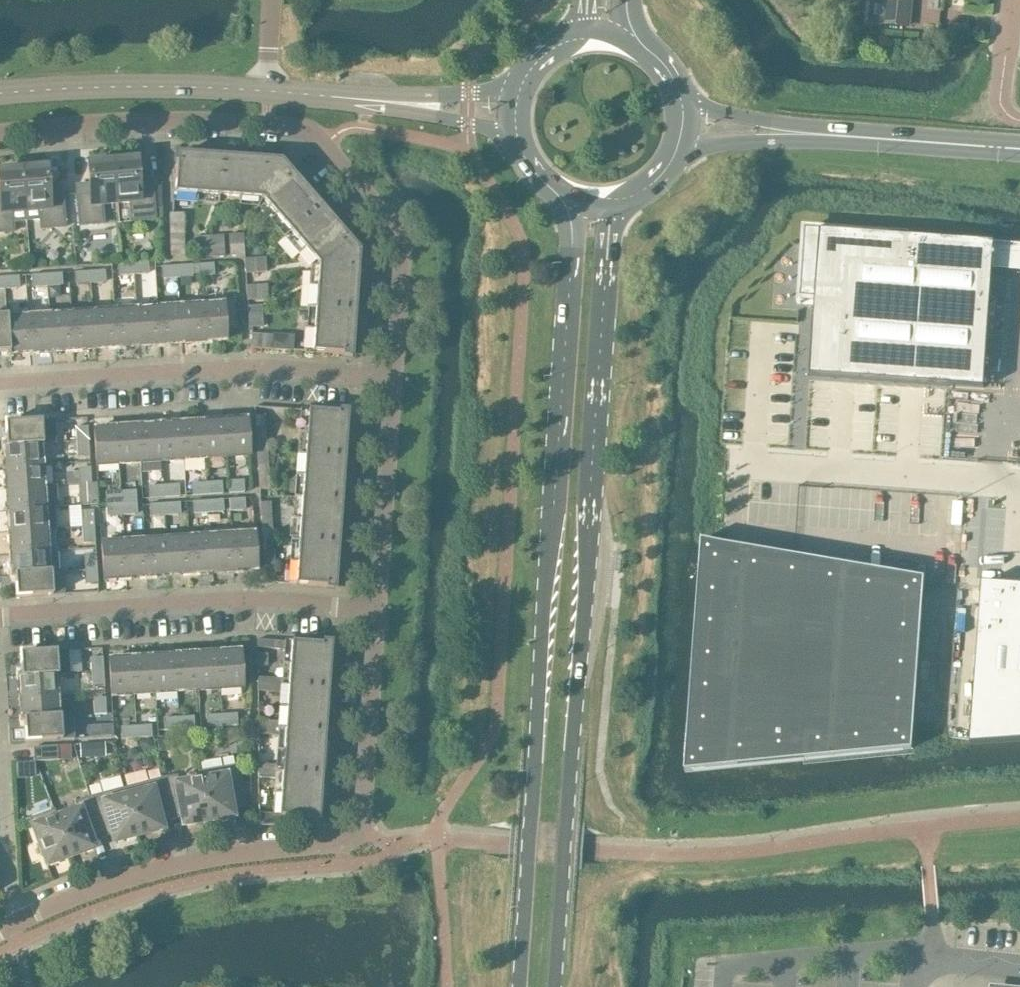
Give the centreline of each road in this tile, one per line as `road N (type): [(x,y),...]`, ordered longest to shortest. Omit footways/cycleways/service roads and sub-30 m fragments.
road 1 (secondary): [(565,197),(571,259),(518,986)]
road 2 (secondary): [(554,986),(616,201)]
road 3 (residential): [(0,132),(127,118),(305,128),(401,238),(390,374)]
road 4 (residential): [(0,383),(256,369),(390,374)]
road 5 (residential): [(0,933),(103,886),(188,862),(341,844),(358,831)]
road 6 (residential): [(0,615),(246,602),(373,611)]
road 7 (residential): [(0,91),(266,91)]
road 8 (residential): [(390,374),(373,611)]
road 9 (residential): [(373,611),(358,831)]
road 10 (tertiary): [(805,133),(995,147)]
road 11 (tertiary): [(676,151),(805,133)]
road 12 (tertiary): [(805,133),(680,100)]
road 13 (residential): [(266,91),(393,102)]
road 14 (residential): [(518,87),(393,102)]
road 15 (residential): [(393,102),(513,134)]

